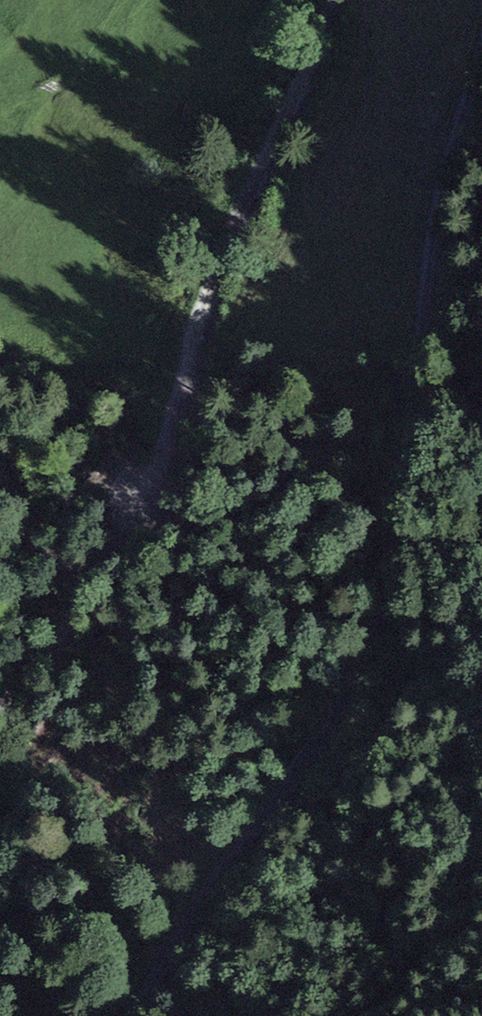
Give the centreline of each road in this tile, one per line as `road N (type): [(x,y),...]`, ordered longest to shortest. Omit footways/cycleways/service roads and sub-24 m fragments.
road 1 (track): [(132,1015),(206,895),(331,724),(378,621),(401,504),(437,198),(481,40)]
road 2 (track): [(0,705),(77,610),(145,493),(203,300),(332,0)]

